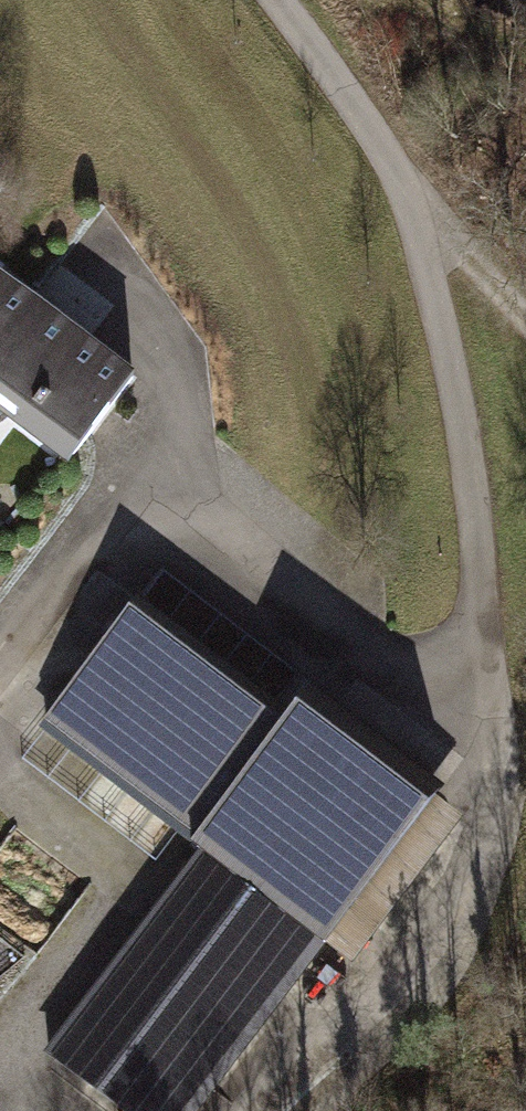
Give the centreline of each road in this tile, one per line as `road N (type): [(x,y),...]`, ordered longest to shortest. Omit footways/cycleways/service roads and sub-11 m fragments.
road 1 (residential): [(262,0),(473,424),(499,707)]
road 2 (track): [(242,1110),(508,882),(499,707)]
road 3 (track): [(274,0),(525,299)]

